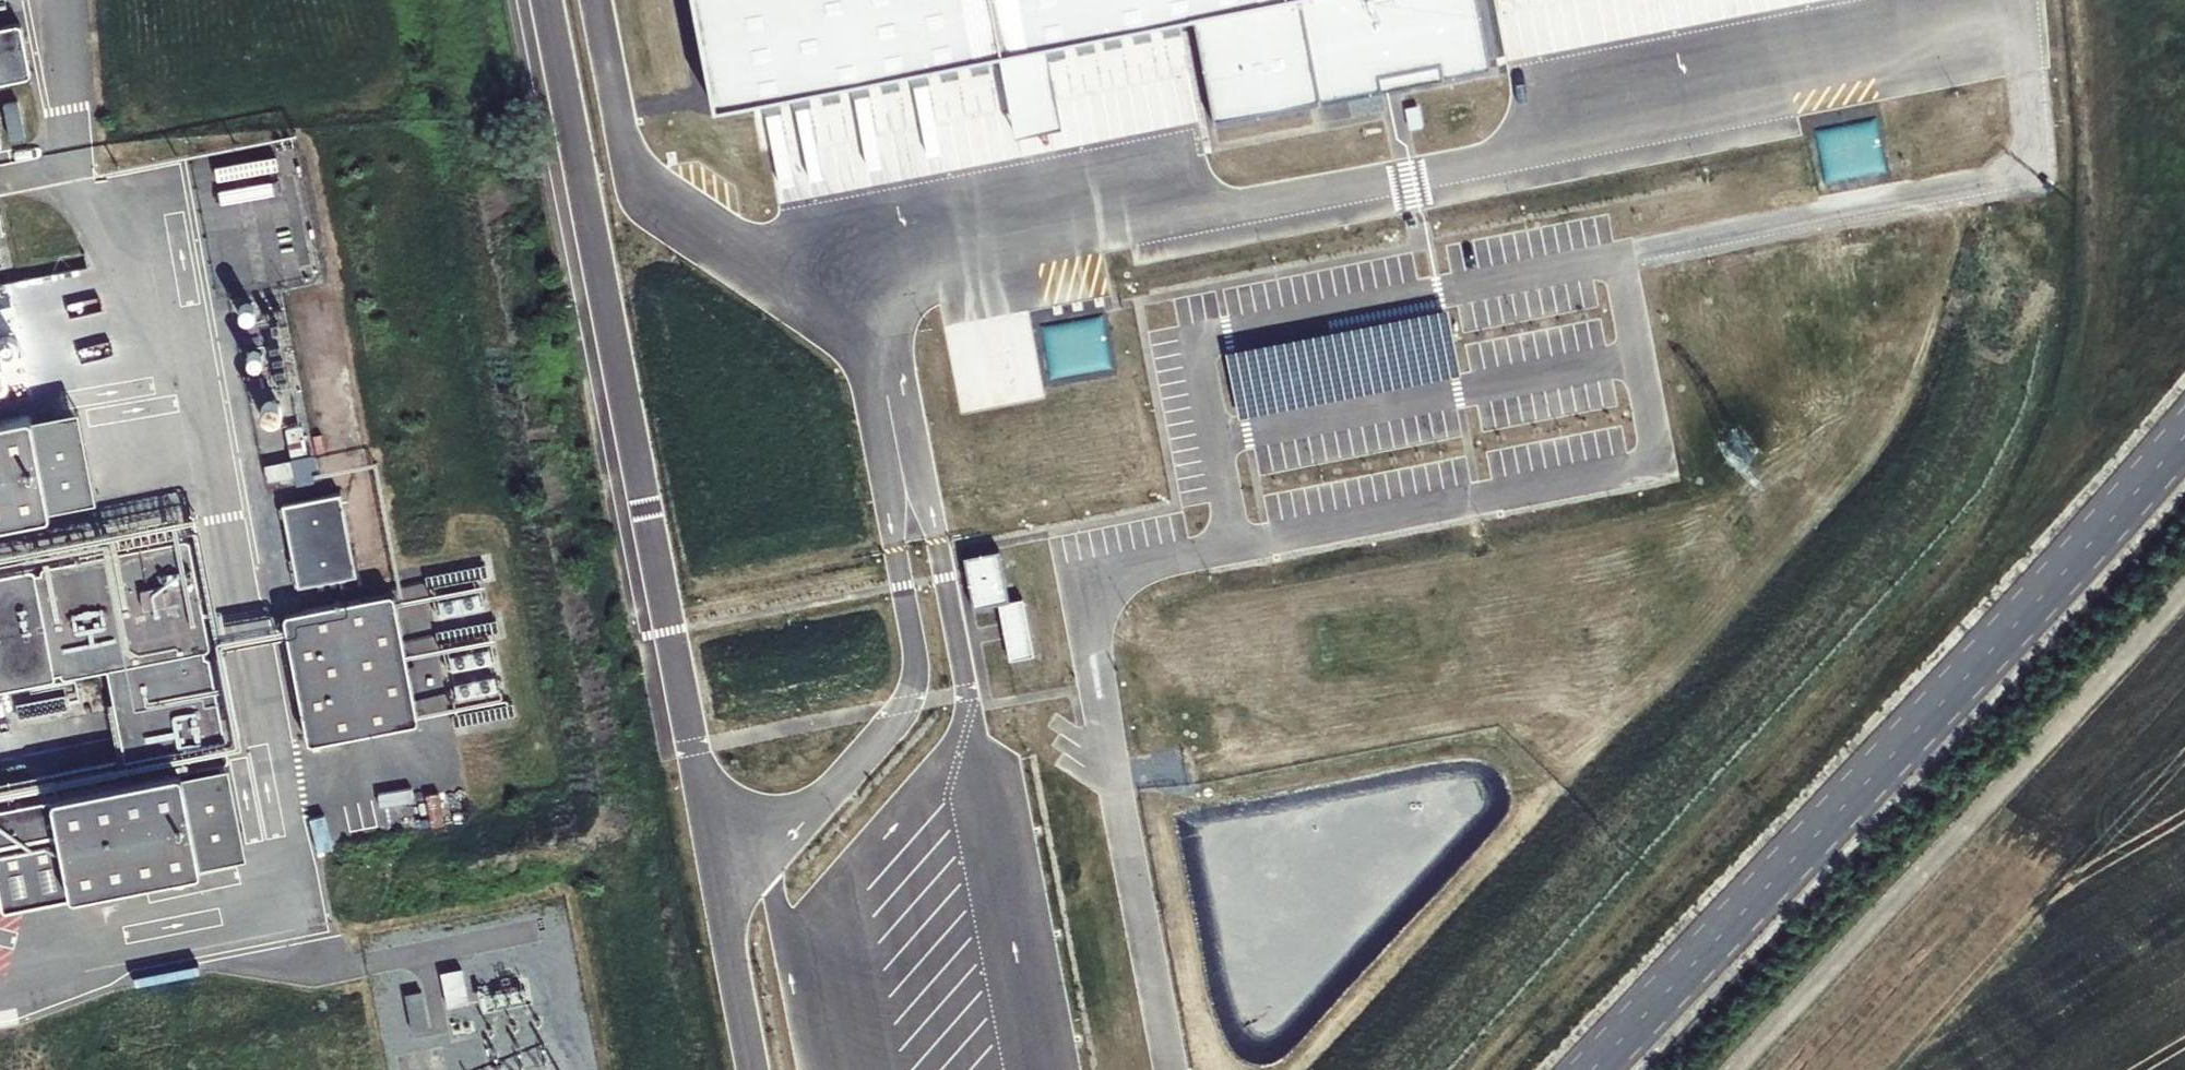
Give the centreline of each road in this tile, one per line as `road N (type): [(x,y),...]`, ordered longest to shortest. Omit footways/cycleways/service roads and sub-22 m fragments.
road 1 (secondary): [(1590,1069),(2184,428)]

